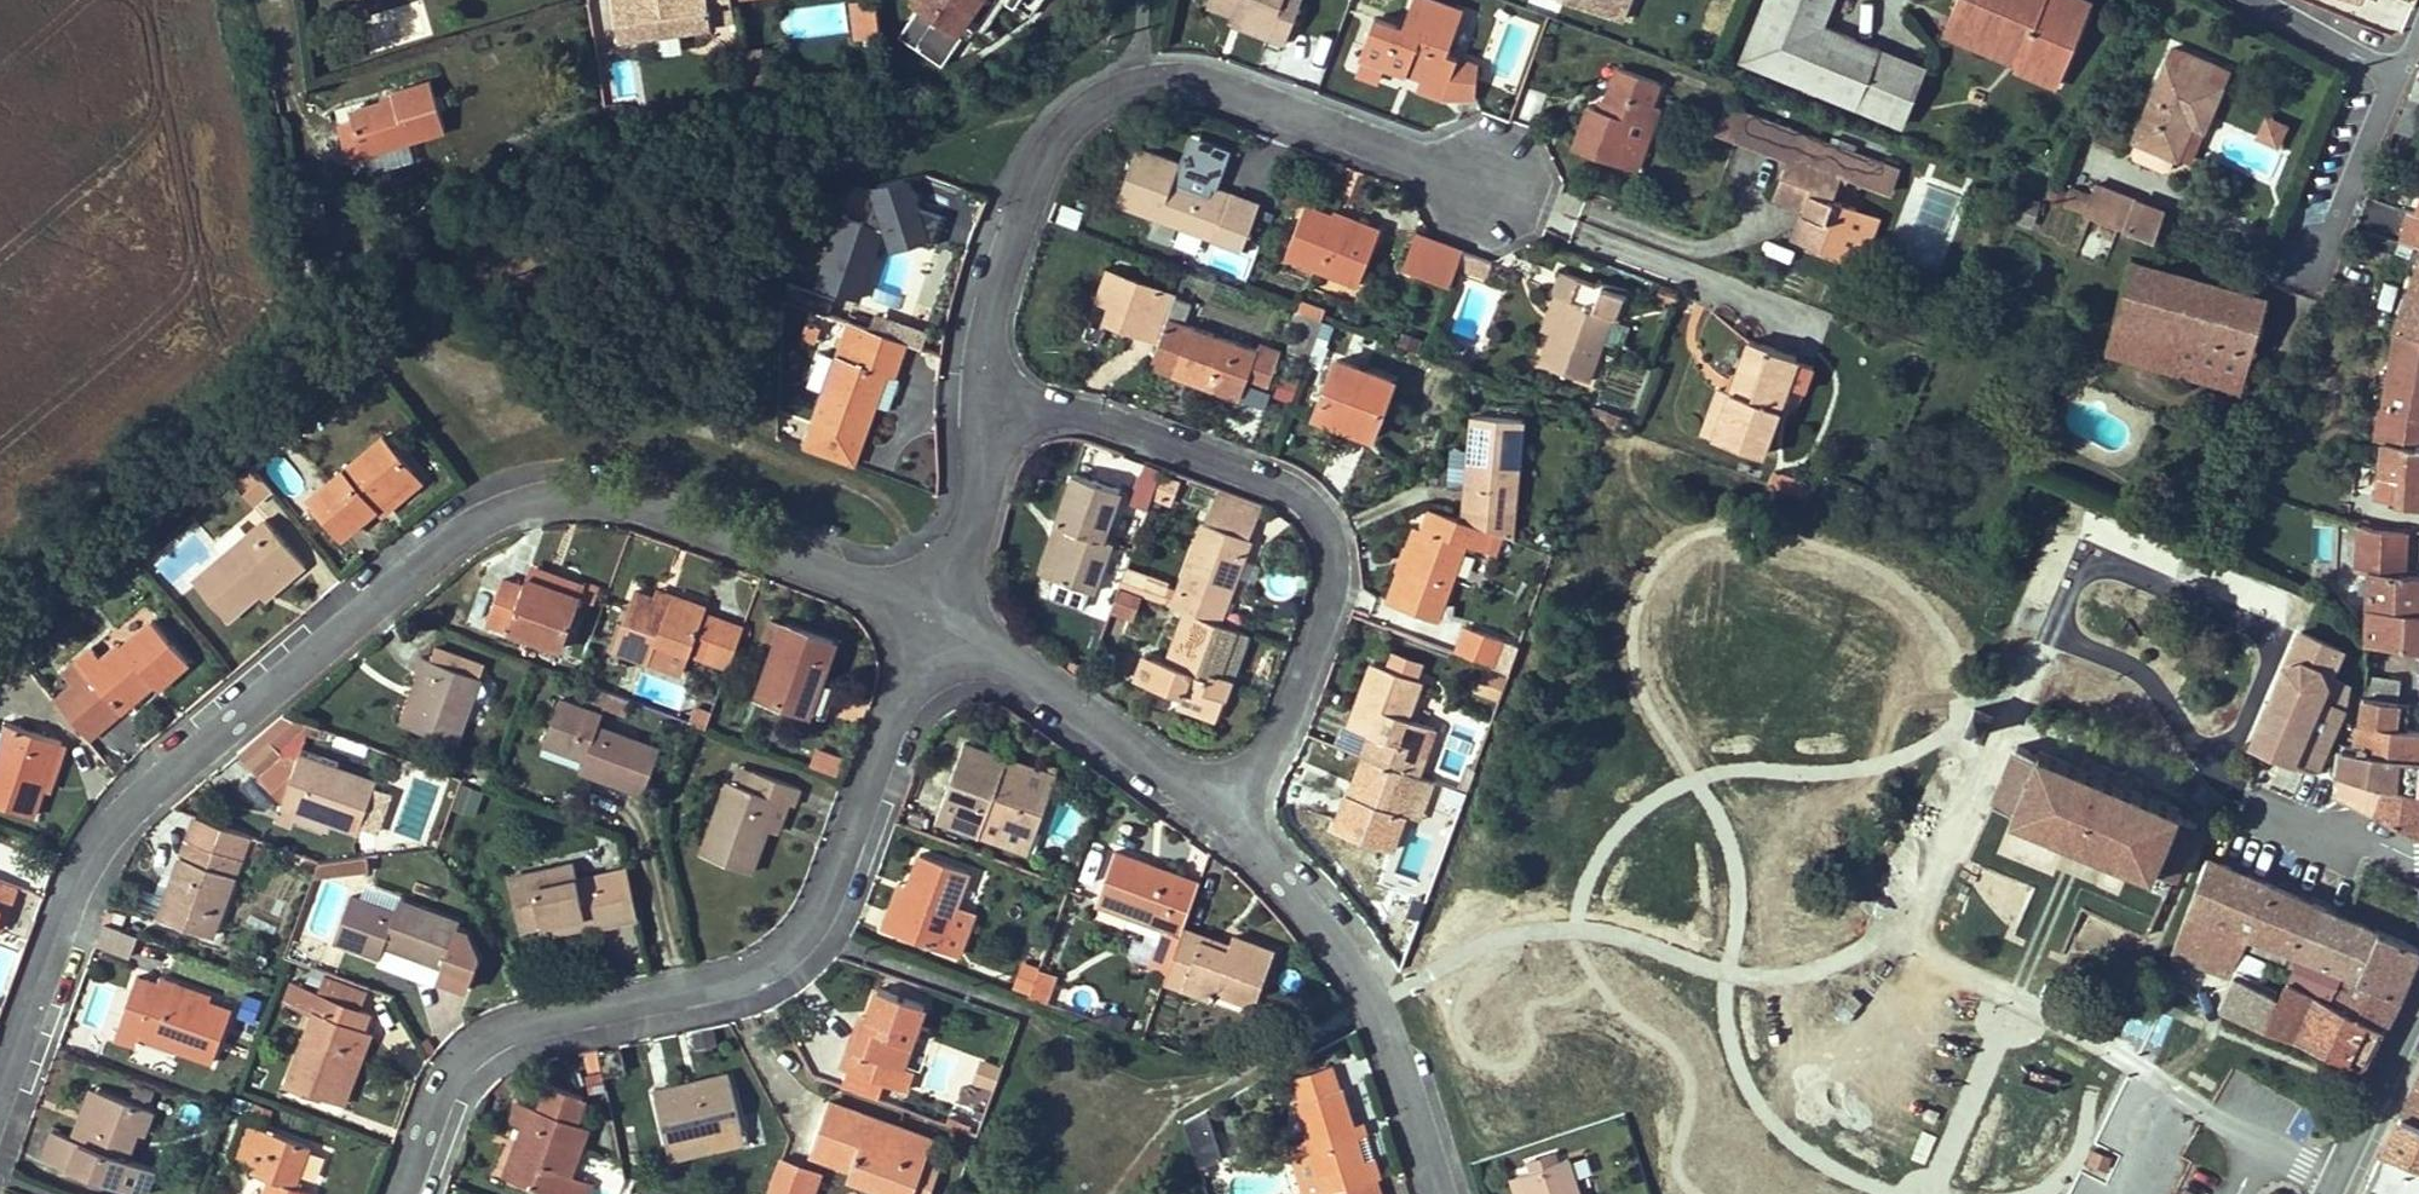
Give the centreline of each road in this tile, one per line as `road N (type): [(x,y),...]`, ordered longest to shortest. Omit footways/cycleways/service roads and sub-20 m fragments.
road 1 (residential): [(0,1077),(83,865),(110,826),(486,515),(551,497),(615,499),(929,606)]
road 2 (residential): [(399,1193),(444,1086),(467,1057),(509,1029),(760,971),(803,937),(825,903),(929,606)]
road 3 (residential): [(985,402),(990,301),(1040,167),(1073,117),(1145,77),(1188,75),(1493,187)]
road 4 (residential): [(1223,804),(1263,747),(1328,598),(1333,569),(1323,528),(1293,493),(1082,416),(985,402)]
road 5 (residential): [(1223,804),(1327,933),(1370,1003),(1441,1193)]
road 6 (residential): [(929,606),(1223,804)]
road 7 (residential): [(2395,58),(2309,271)]
road 8 (residential): [(929,606),(981,512),(985,402)]
road 9 (tertiary): [(2330,1190),(2418,999)]
road 10 (residential): [(2418,860),(2246,802)]
road 11 (residential): [(2395,58),(2251,0)]

